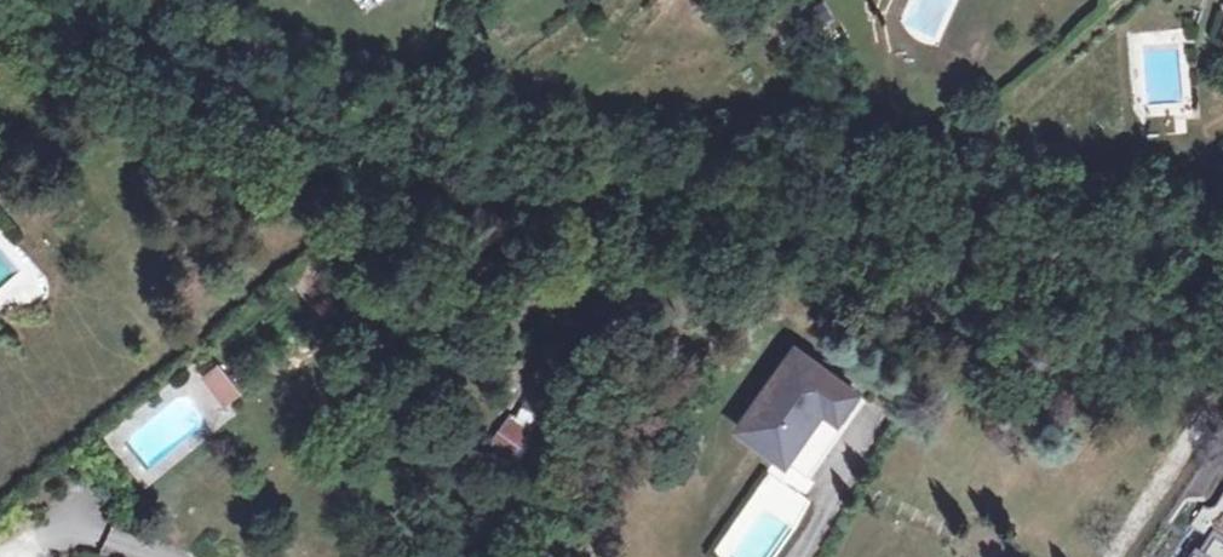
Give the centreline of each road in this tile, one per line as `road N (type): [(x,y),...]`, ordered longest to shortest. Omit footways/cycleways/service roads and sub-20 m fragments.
road 1 (residential): [(6,556),(53,537),(91,537),(159,556)]

